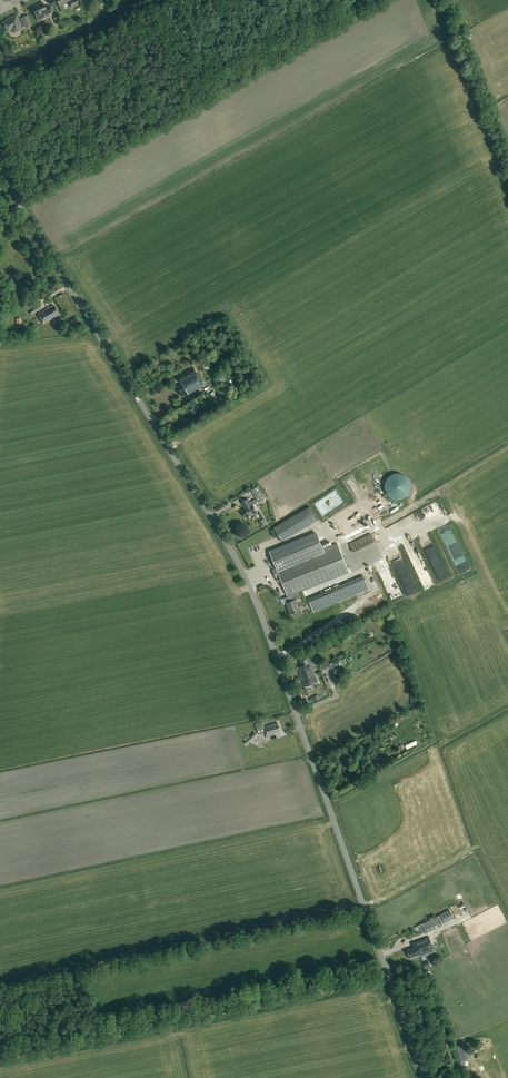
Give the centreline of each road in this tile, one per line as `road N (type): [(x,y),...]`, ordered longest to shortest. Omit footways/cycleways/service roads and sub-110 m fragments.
road 1 (unclassified): [(424,1077),(256,602),(32,227),(0,149)]
road 2 (track): [(386,967),(0,1048)]

